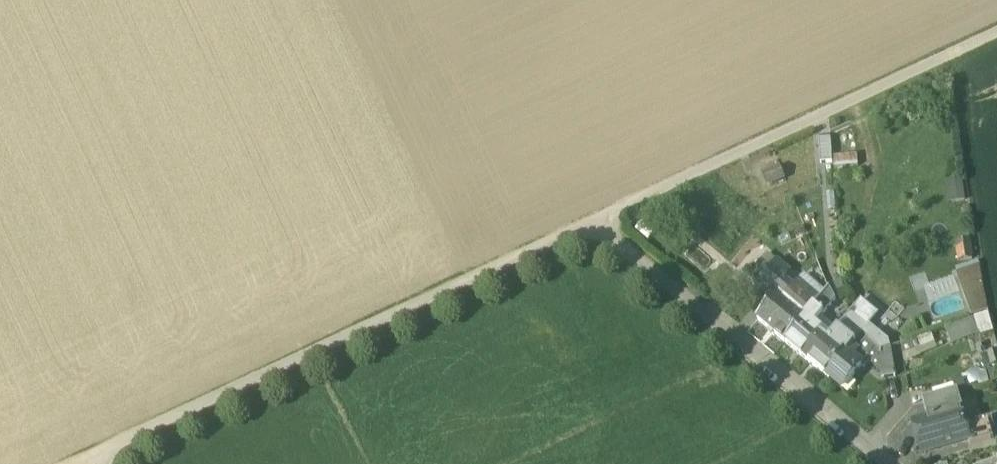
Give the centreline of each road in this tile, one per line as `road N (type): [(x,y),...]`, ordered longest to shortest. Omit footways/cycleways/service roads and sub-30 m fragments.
road 1 (track): [(91,458),(996,35)]
road 2 (residential): [(894,463),(592,221)]
road 3 (track): [(479,278),(345,0)]

